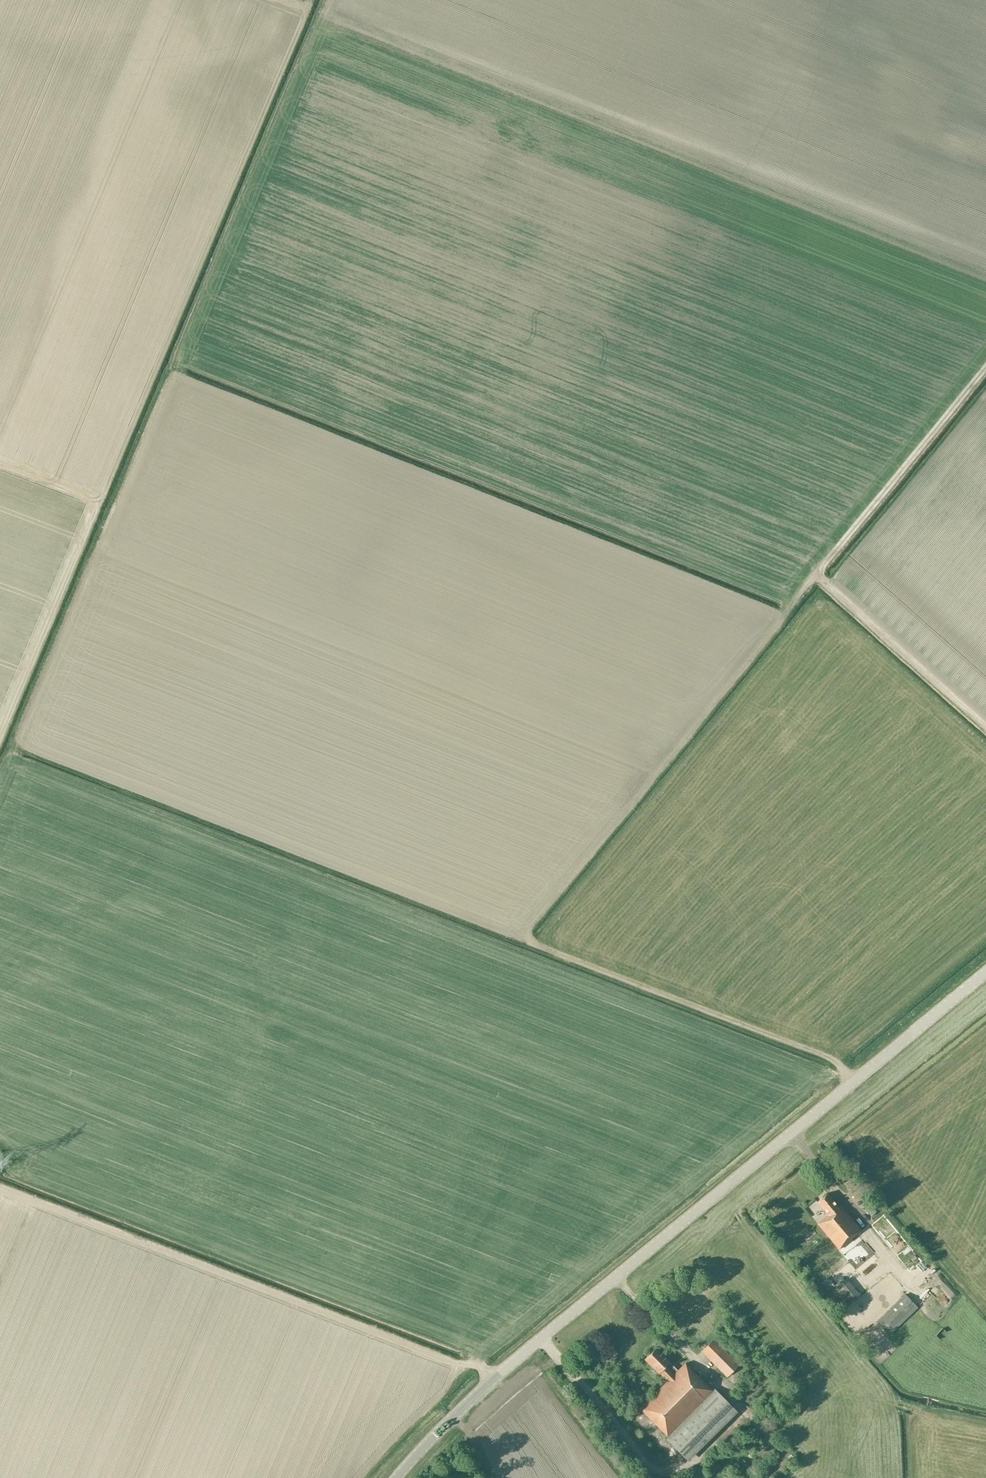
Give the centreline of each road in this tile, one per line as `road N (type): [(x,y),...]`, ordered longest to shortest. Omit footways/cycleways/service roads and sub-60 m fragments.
road 1 (tertiary): [(396,1477),(494,1378),(985,972)]

